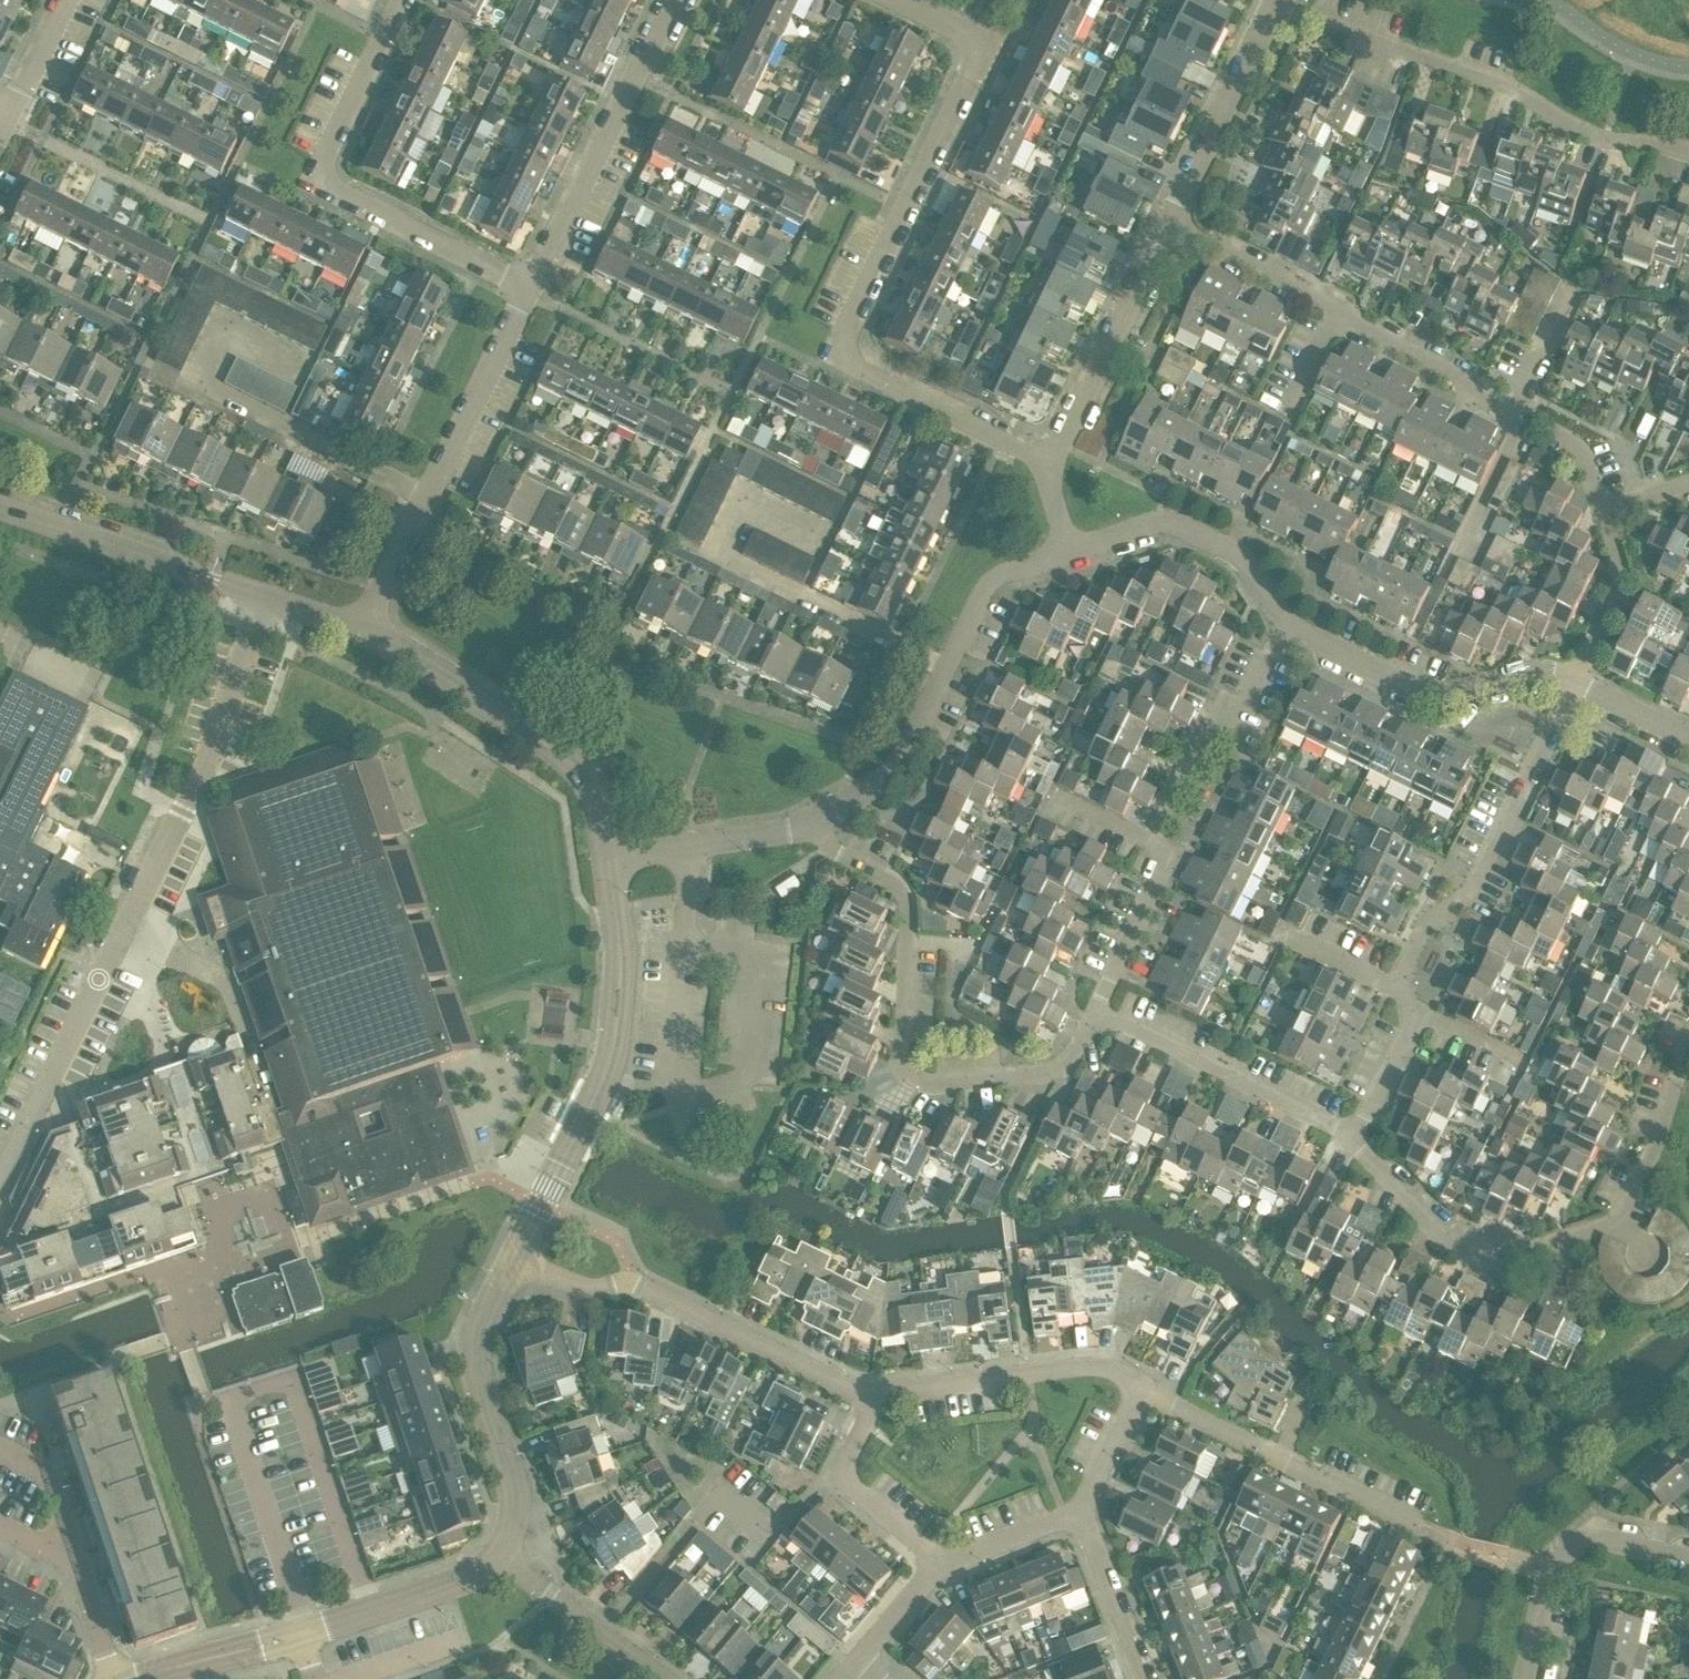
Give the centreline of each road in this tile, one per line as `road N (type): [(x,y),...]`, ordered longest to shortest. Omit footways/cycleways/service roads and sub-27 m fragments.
road 1 (residential): [(885,0),(985,51),(839,352),(1048,463)]
road 2 (residential): [(1601,513),(1577,447),(1492,406),(1338,311),(1171,228)]
road 3 (residential): [(1095,1014),(1054,1078),(929,1086),(910,1077),(902,1061),(903,891),(832,850),(817,820)]
road 4 (residential): [(1352,1135),(1411,1015),(1401,989),(1432,920),(1467,898),(1574,683)]
road 5 (residential): [(1688,1045),(1624,1220),(1500,1258),(1448,1239),(1352,1135)]
road 6 (residential): [(1095,1014),(1174,853),(1152,843),(1213,742),(1240,717),(1285,624)]
road 7 (residential): [(1688,153),(1606,140),(1514,89),(1275,8)]
road 8 (residential): [(397,0),(314,179),(530,283)]
road 9 (tertiary): [(515,1261),(616,1040),(621,936),(609,858)]
road 10 (tertiary): [(129,1678),(304,1636),(506,1558)]
road 11 (residential): [(357,632),(415,531),(530,283)]
road 12 (residential): [(817,820),(899,766),(990,578),(1068,552)]
road 13 (residential): [(869,1394),(628,1281),(586,1288),(515,1261)]
road 14 (tertiary): [(357,632),(0,511)]
road 15 (tertiary): [(609,858),(593,785),(557,749),(357,632)]
road 16 (residential): [(1445,1543),(1138,1385)]
road 17 (tertiary): [(506,1558),(518,1504),(469,1351),(515,1261)]
road 18 (residential): [(530,283),(669,0)]
road 19 (residential): [(1574,683),(1525,674),(1442,699),(1285,624)]
road 20 (residential): [(1352,1135),(1095,1014)]
road 21 (residential): [(1138,1385),(1096,1366),(869,1394)]
road 22 (residential): [(1285,624),(1236,552),(1167,519),(1068,552)]
road 23 (residential): [(1048,463),(1171,228)]
road 24 (residential): [(1528,1678),(1544,1573),(1587,1539),(1688,1560)]
road 25 (residential): [(1171,228),(1275,8)]
road 26 (residential): [(936,1575),(927,1553),(840,1474),(869,1394)]
road 27 (residential): [(609,858),(791,832),(817,820)]
road 28 (tertiary): [(664,1678),(506,1558)]
road 29 (residential): [(1574,683),(1618,578),(1601,513)]
road 30 (residential): [(1142,1678),(1077,1515)]
road 31 (residential): [(936,1575),(1077,1515)]
road 32 (residential): [(1077,1515),(1138,1385)]
road 33 (residential): [(71,1561),(45,1472),(0,1450)]
road 34 (residential): [(848,1678),(936,1575)]
road 35 (residential): [(5,119),(63,0)]
road 36 (residential): [(1688,741),(1574,683)]
road 37 (residential): [(114,1678),(71,1561)]

